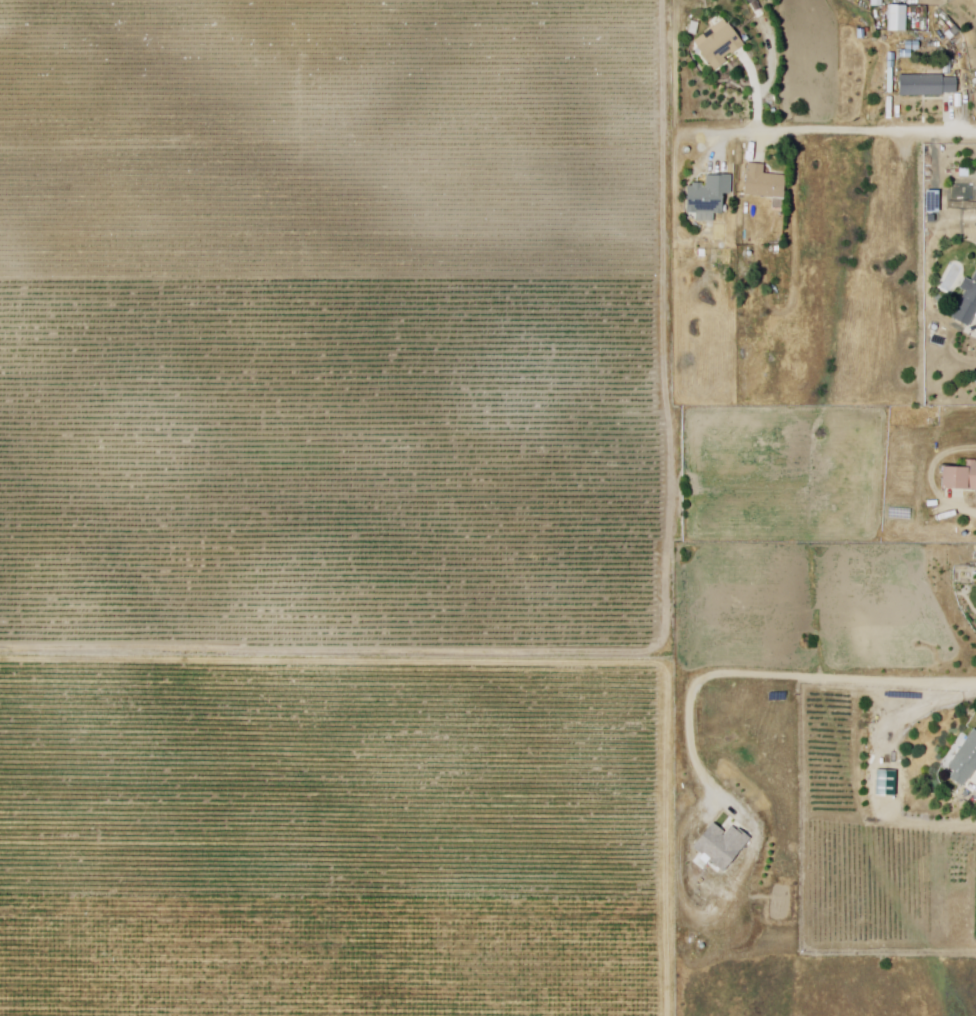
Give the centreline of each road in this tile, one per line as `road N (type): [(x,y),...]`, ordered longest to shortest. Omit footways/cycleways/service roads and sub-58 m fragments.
road 1 (track): [(0,647),(663,654),(672,643),(672,0)]
road 2 (residential): [(975,134),(672,131)]

